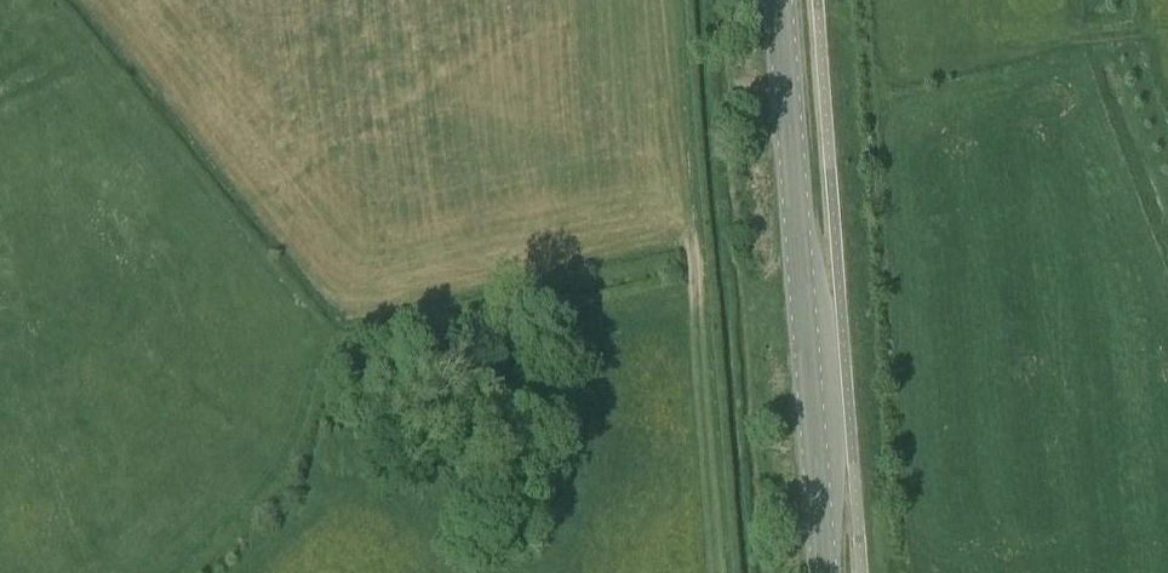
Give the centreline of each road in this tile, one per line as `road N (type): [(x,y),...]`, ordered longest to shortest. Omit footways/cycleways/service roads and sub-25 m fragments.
road 1 (tertiary): [(828,572),(783,0)]

